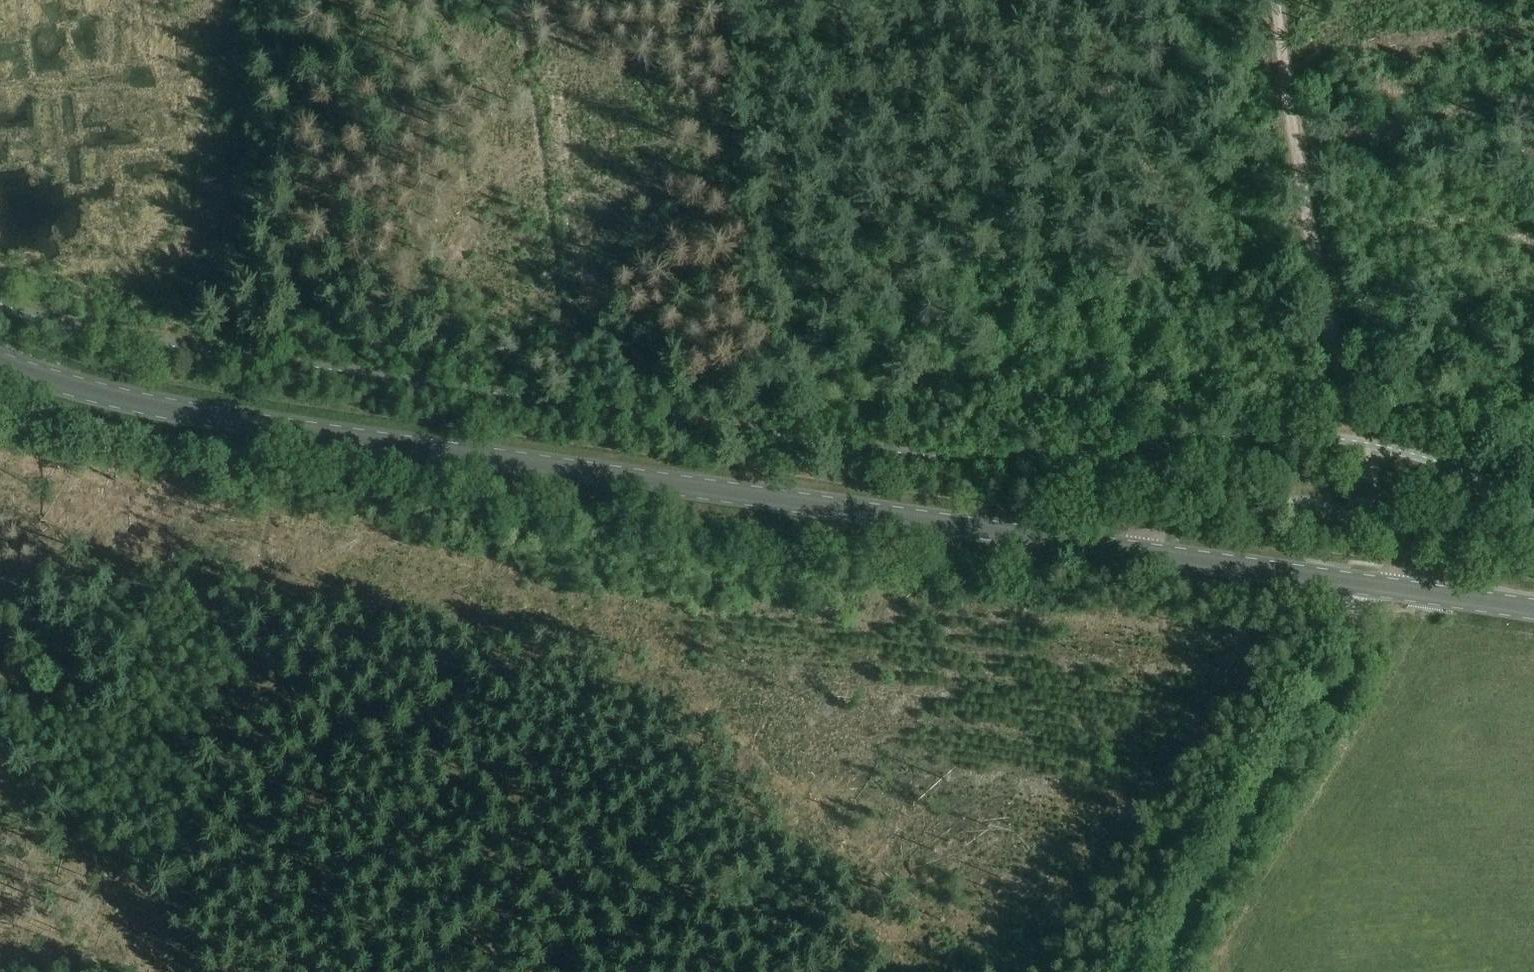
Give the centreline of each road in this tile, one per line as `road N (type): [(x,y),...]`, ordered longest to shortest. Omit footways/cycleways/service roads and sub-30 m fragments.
road 1 (secondary): [(1533,611),(242,421),(87,393),(0,364)]
road 2 (track): [(1359,442),(1278,0)]
road 3 (track): [(1125,971),(1301,707),(1354,608)]

